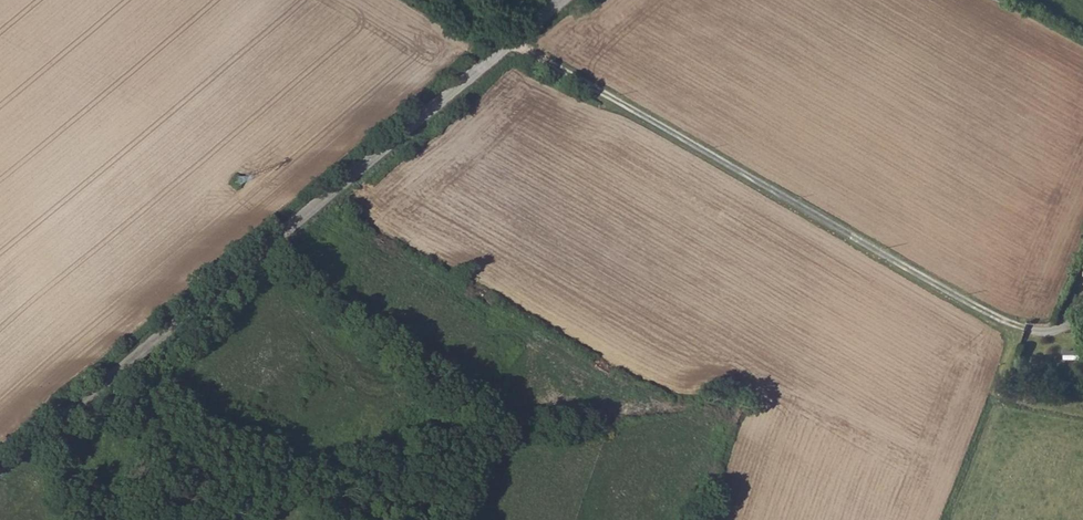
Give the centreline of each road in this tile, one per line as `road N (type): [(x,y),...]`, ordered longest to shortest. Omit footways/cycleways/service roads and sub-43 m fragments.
road 1 (tertiary): [(0,473),(561,0)]
road 2 (track): [(511,42),(986,314),(1026,331),(1082,329)]

